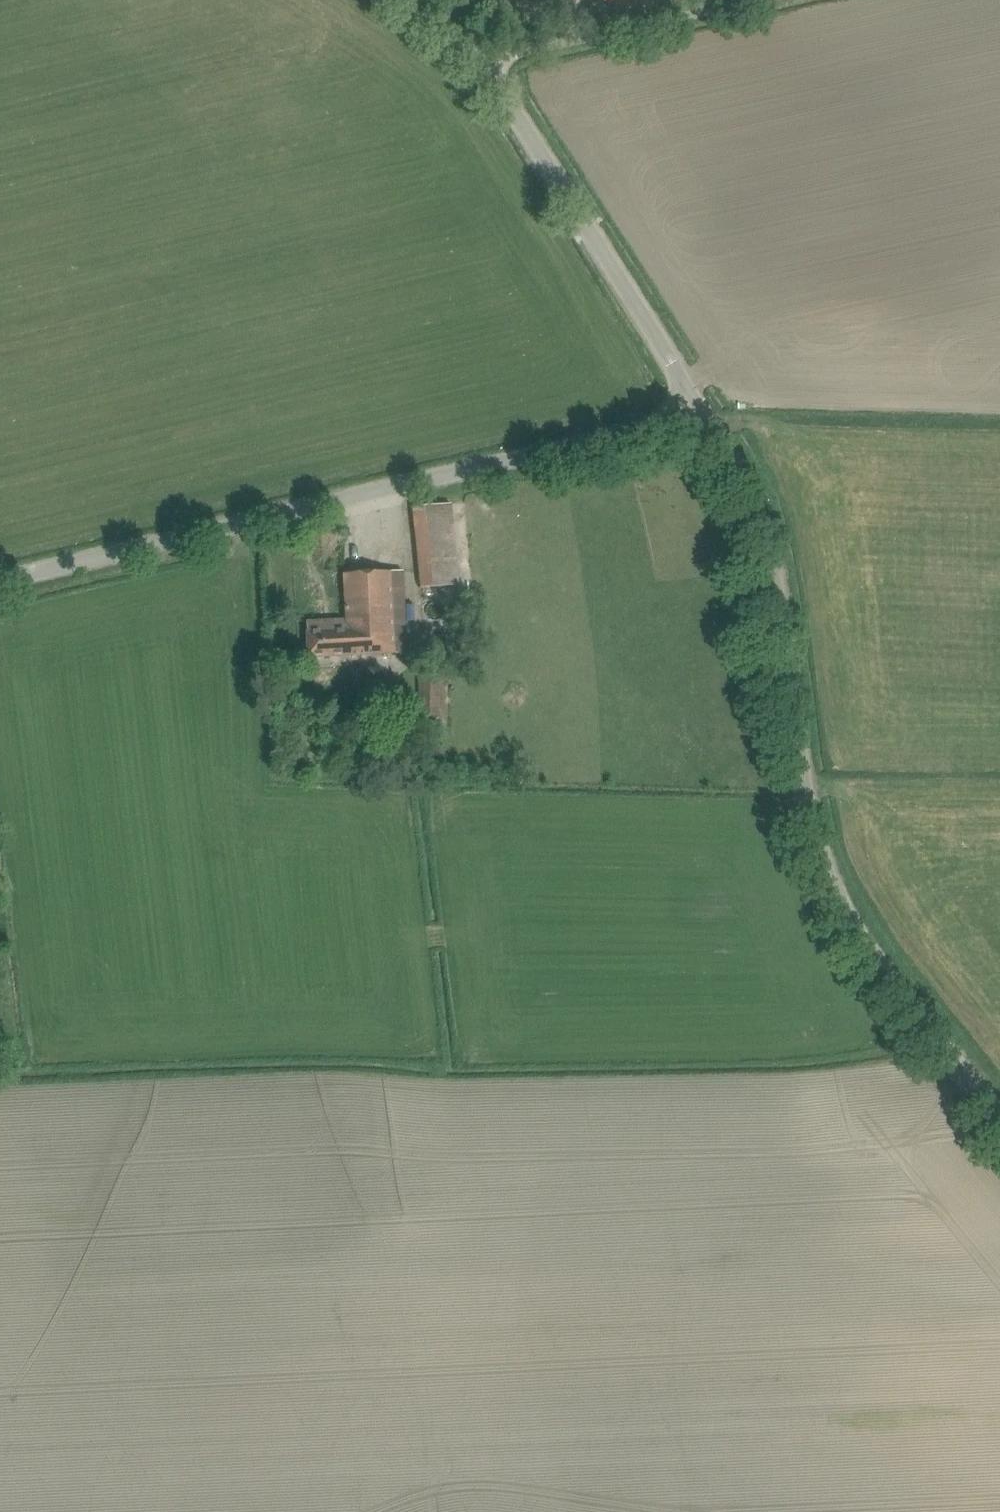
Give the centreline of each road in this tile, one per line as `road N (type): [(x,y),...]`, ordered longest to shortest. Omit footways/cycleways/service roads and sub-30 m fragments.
road 1 (unclassified): [(999,1119),(911,1010),(841,902),(803,775),(777,577),(749,497),(700,406)]
road 2 (unclassified): [(0,581),(700,406)]
road 3 (unclassified): [(700,406),(476,63)]
road 4 (unclassified): [(476,63),(750,0)]

